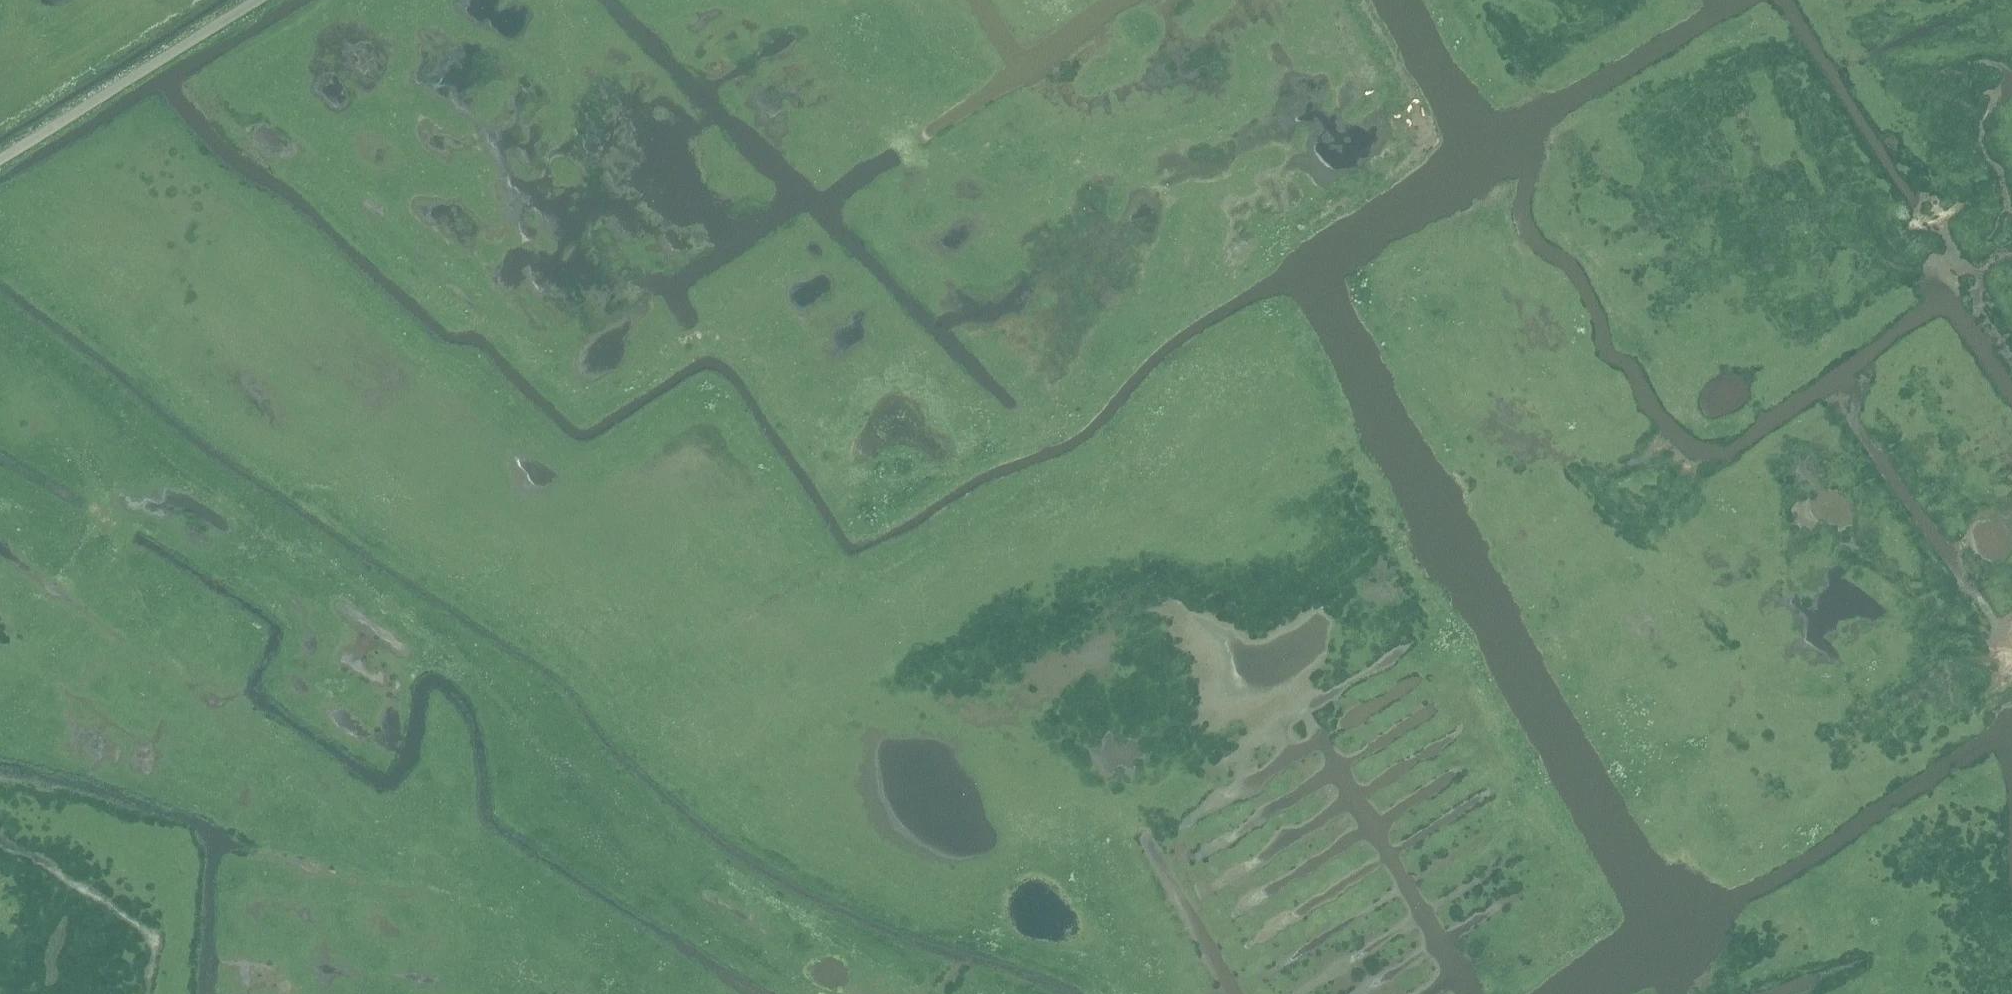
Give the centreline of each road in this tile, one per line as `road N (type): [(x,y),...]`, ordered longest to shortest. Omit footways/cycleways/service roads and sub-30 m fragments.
road 1 (unclassified): [(0,163),(260,0)]

